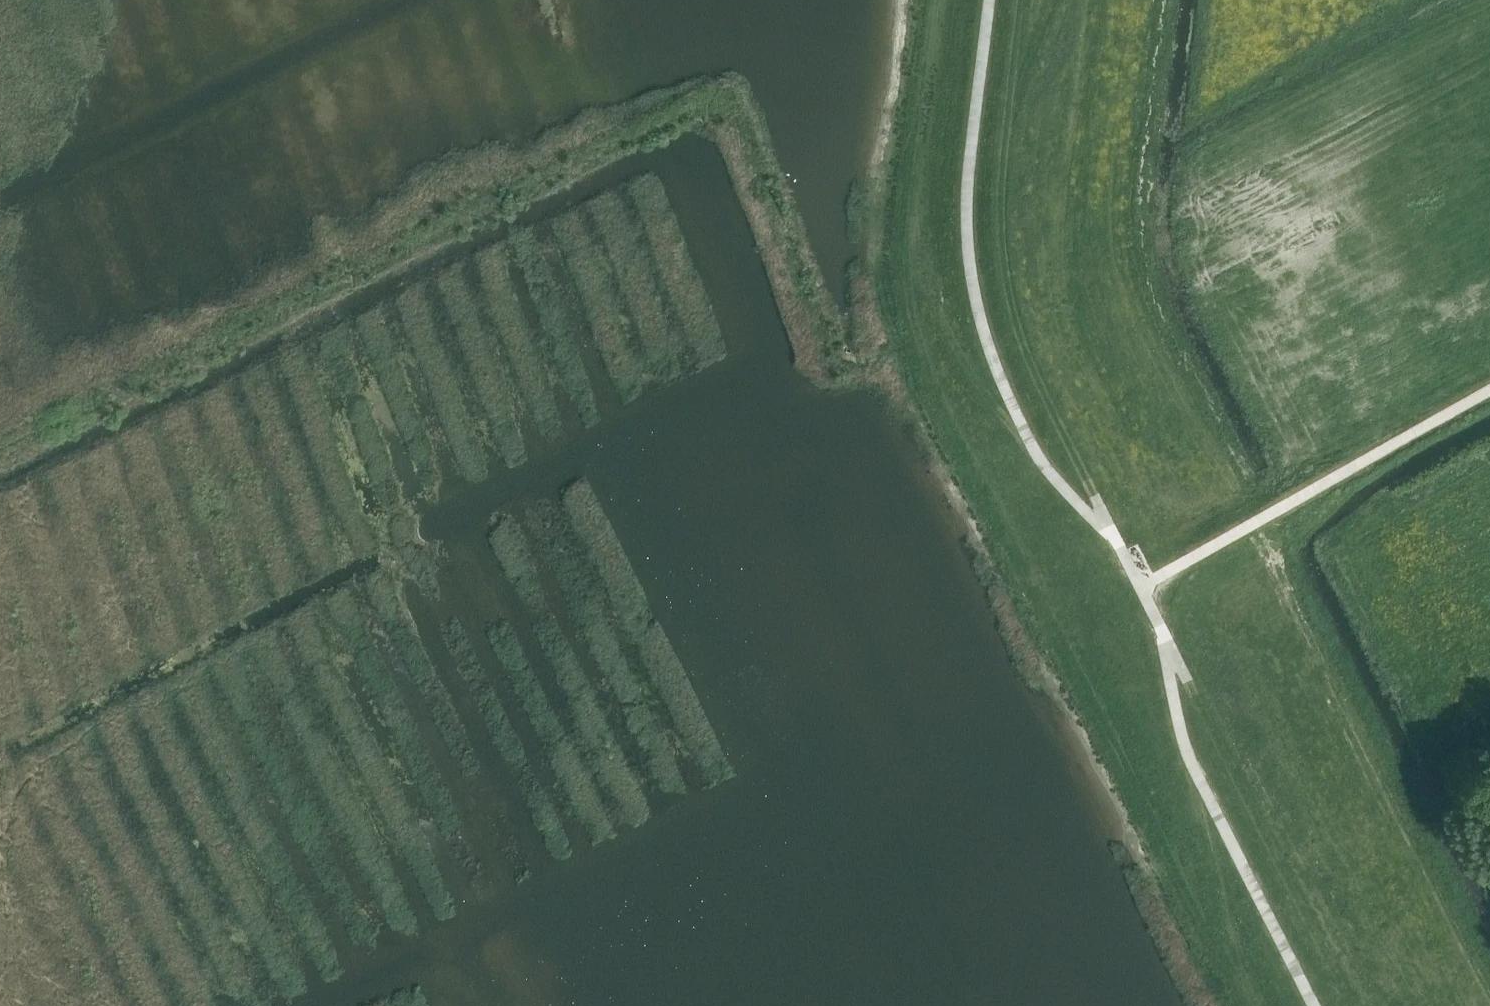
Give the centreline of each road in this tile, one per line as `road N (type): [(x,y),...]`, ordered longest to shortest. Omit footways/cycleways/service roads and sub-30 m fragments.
road 1 (track): [(1020,0),(999,166),(1004,274),(1034,374),(1128,565)]
road 2 (track): [(1347,1005),(1152,610)]

